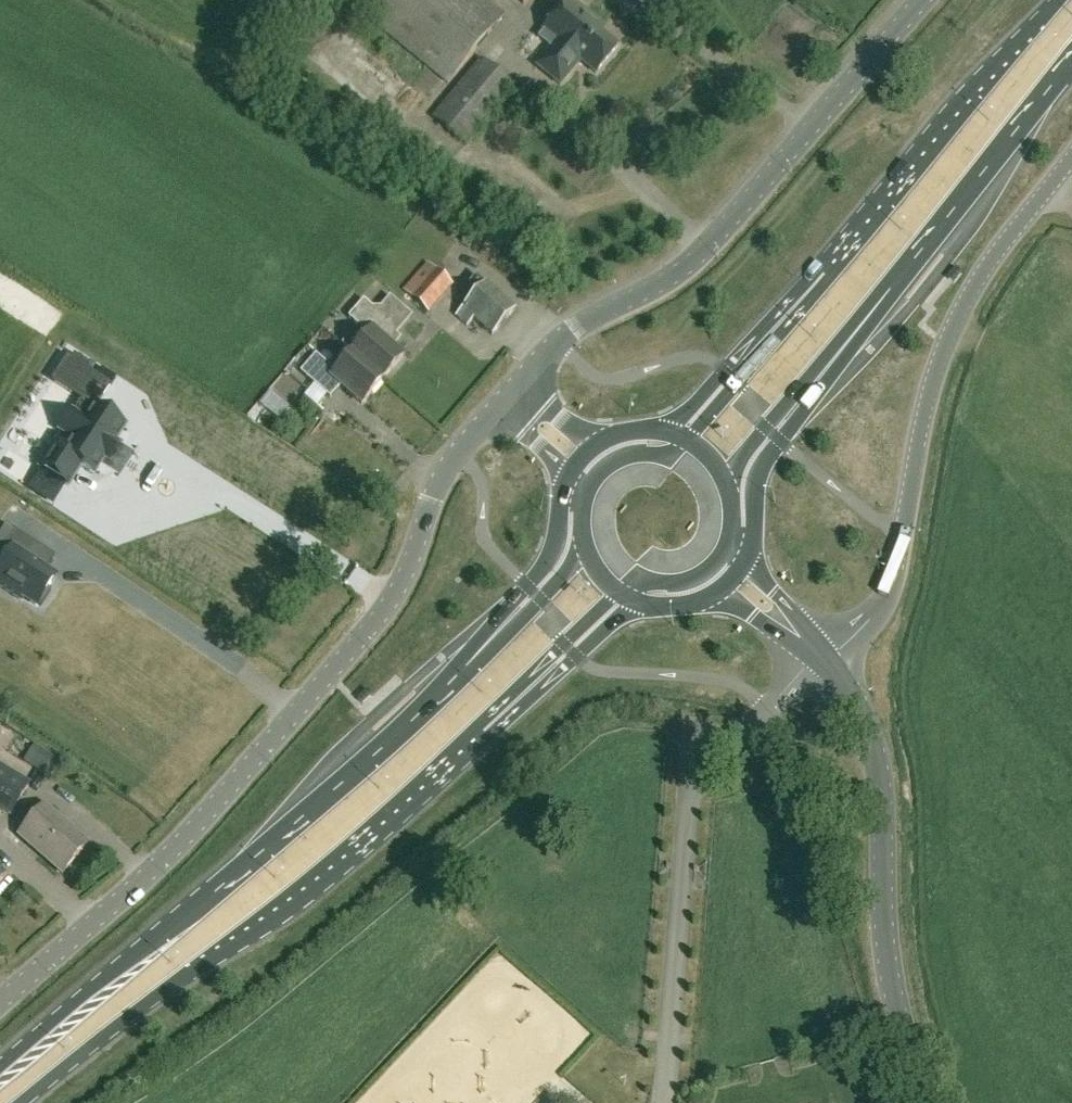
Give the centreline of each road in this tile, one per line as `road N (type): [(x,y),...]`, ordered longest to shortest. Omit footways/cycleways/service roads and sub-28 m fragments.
road 1 (unclassified): [(0,1002),(179,844),(383,616),(407,577),(440,484),(510,397)]
road 2 (primary): [(22,1102),(292,893),(490,716)]
road 3 (primary): [(463,672),(320,802),(0,1064)]
road 4 (tertiary): [(1071,153),(972,288),(945,344),(893,585),(881,608),(825,660)]
road 5 (unclassified): [(510,397),(580,325),(704,252),(922,0)]
road 6 (secondary): [(925,1102),(890,959),(877,750),(856,699),(825,660)]
road 7 (primary): [(1060,0),(803,305)]
road 8 (primary): [(835,357),(1071,60)]
road 9 (primary): [(747,562),(756,475),(835,357)]
road 10 (primary): [(568,477),(554,550),(463,672)]
road 11 (primary): [(490,716),(540,690),(640,602)]
road 12 (primary): [(803,305),(758,333),(667,430)]
road 13 (primary): [(490,716),(621,591)]
road 14 (primary): [(803,305),(688,440)]
road 15 (primary): [(588,548),(463,672)]
road 16 (primary): [(724,483),(802,383),(835,357)]
road 17 (secondary): [(712,595),(825,660)]
road 18 (primary): [(621,591),(644,580),(703,575),(729,543)]
road 19 (primary): [(688,440),(666,454),(616,460),(584,497)]
road 20 (secondary): [(825,660),(747,562)]

